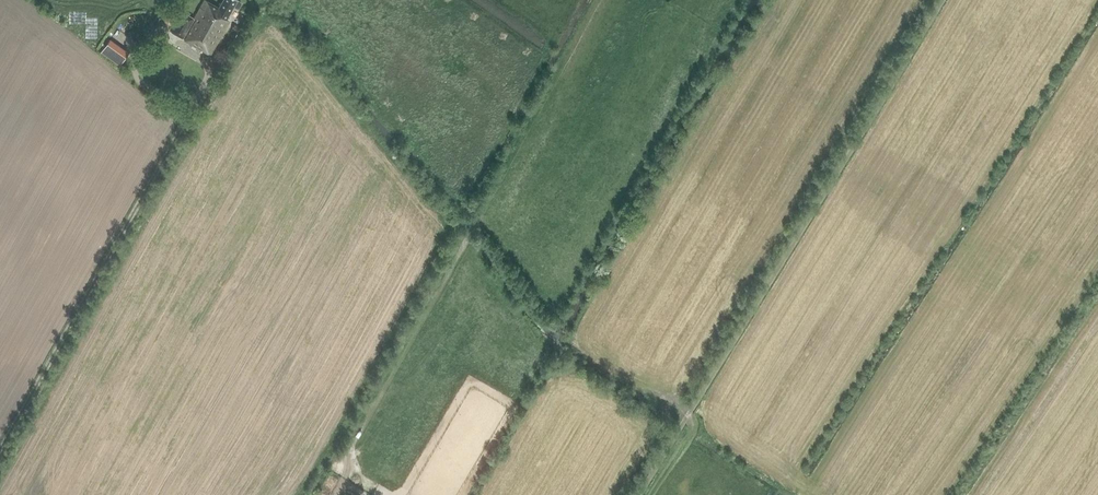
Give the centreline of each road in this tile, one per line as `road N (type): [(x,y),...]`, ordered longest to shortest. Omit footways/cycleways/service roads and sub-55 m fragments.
road 1 (track): [(944,0),(640,494)]
road 2 (track): [(0,456),(179,128),(136,80),(173,0)]

